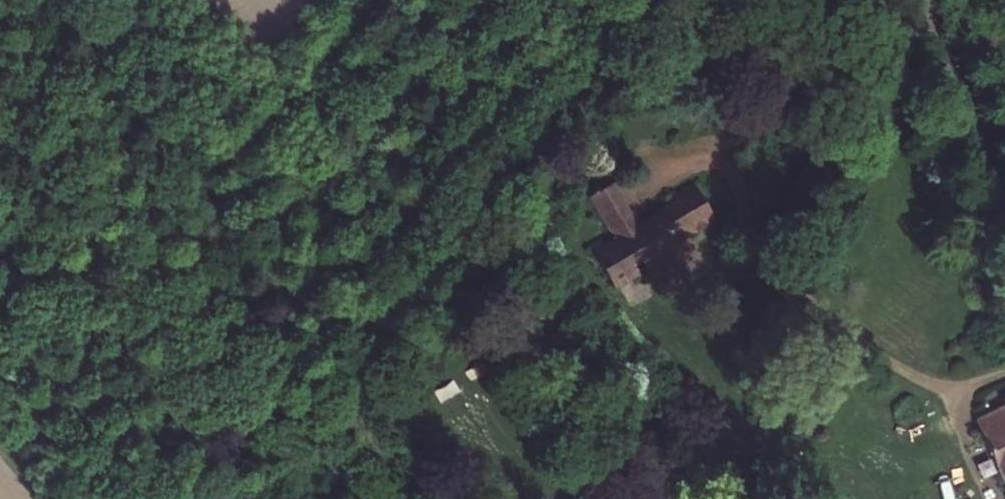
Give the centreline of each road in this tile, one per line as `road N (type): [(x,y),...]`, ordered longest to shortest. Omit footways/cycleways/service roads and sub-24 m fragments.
road 1 (track): [(670,0),(475,233),(406,384),(401,421),(466,498)]
road 2 (residential): [(962,0),(963,57),(1004,180)]

